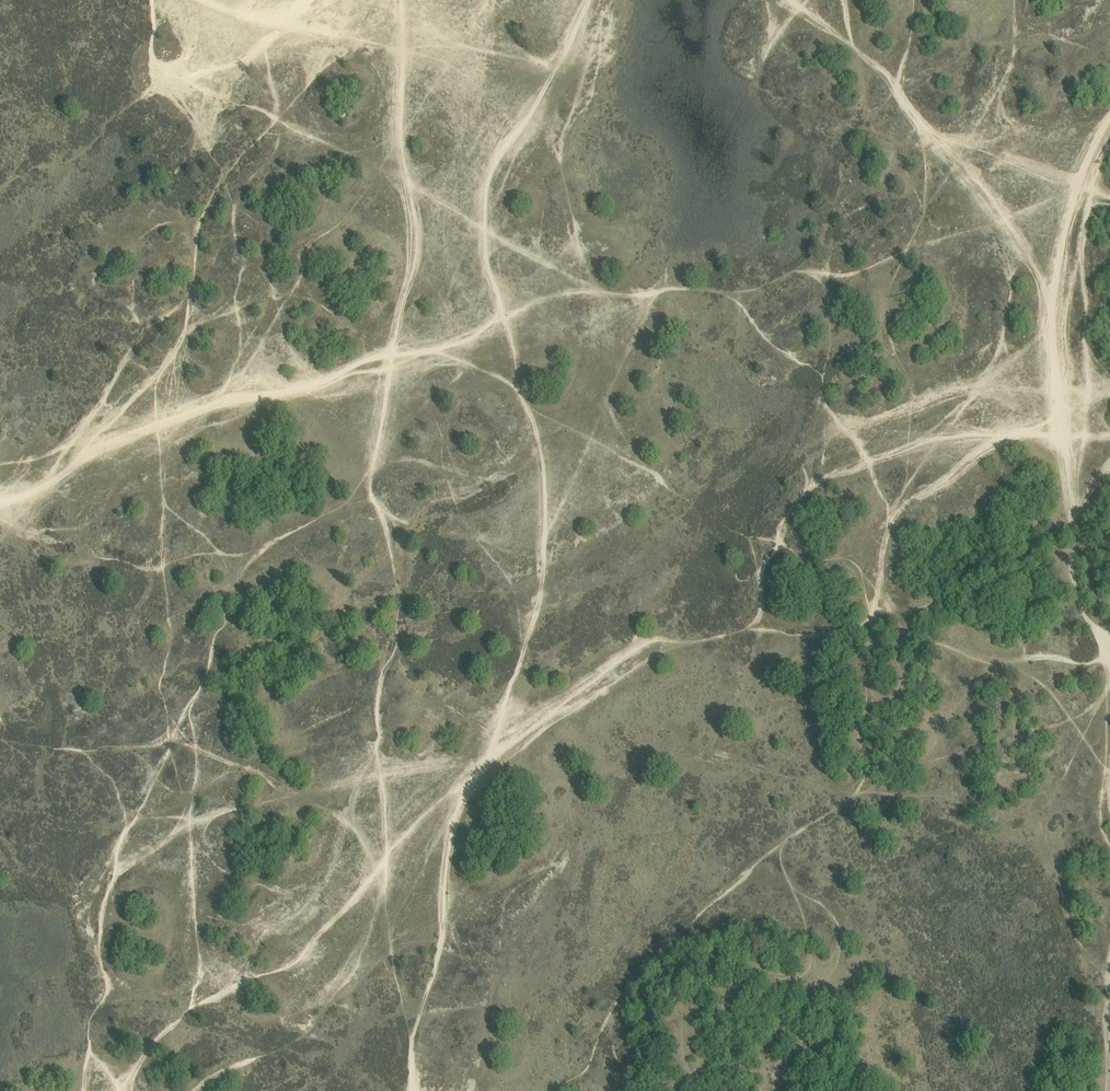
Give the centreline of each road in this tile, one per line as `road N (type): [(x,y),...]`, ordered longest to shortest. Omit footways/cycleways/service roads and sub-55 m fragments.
road 1 (track): [(1071,522),(1051,302),(1065,220),(1109,127)]
road 2 (track): [(1071,522),(1071,567),(1109,676)]

